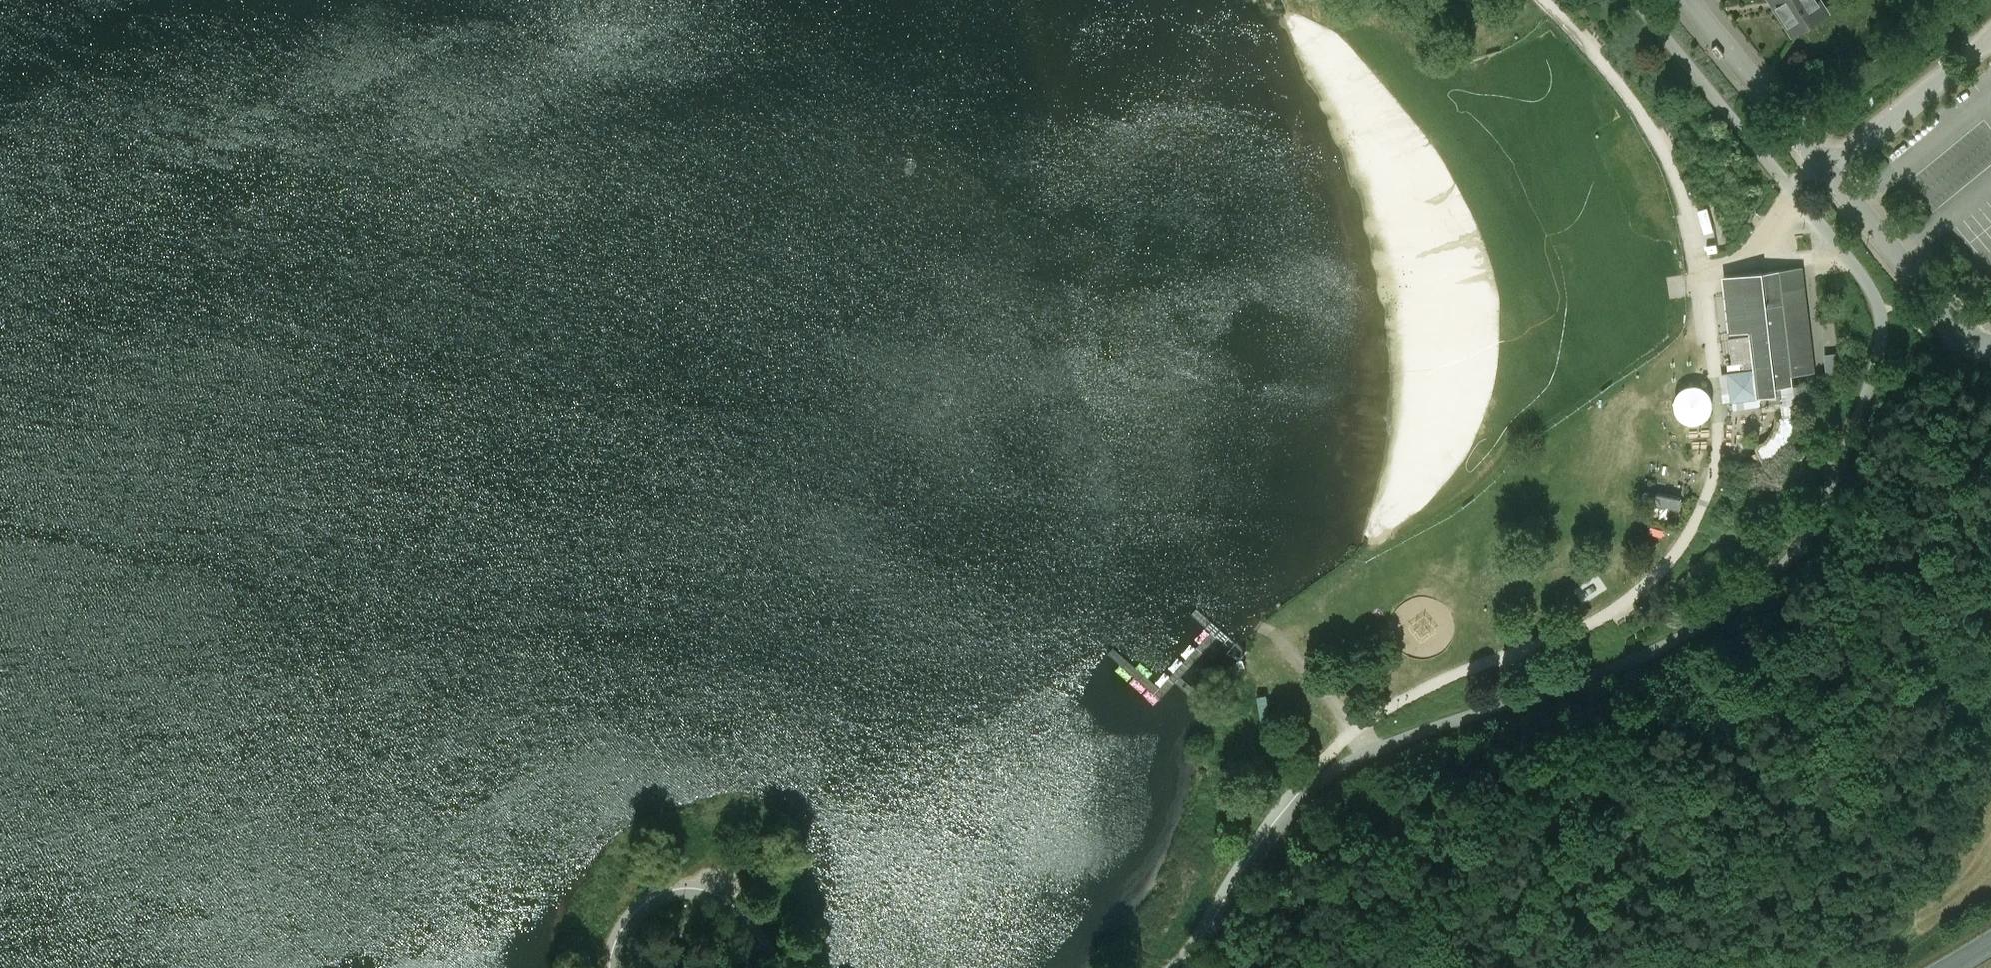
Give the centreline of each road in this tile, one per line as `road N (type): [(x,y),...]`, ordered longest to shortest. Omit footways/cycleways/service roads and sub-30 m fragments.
road 1 (residential): [(1824,168),(1927,295),(1990,345)]
road 2 (residential): [(1688,0),(1824,168)]
road 3 (residential): [(1990,44),(1824,168)]

